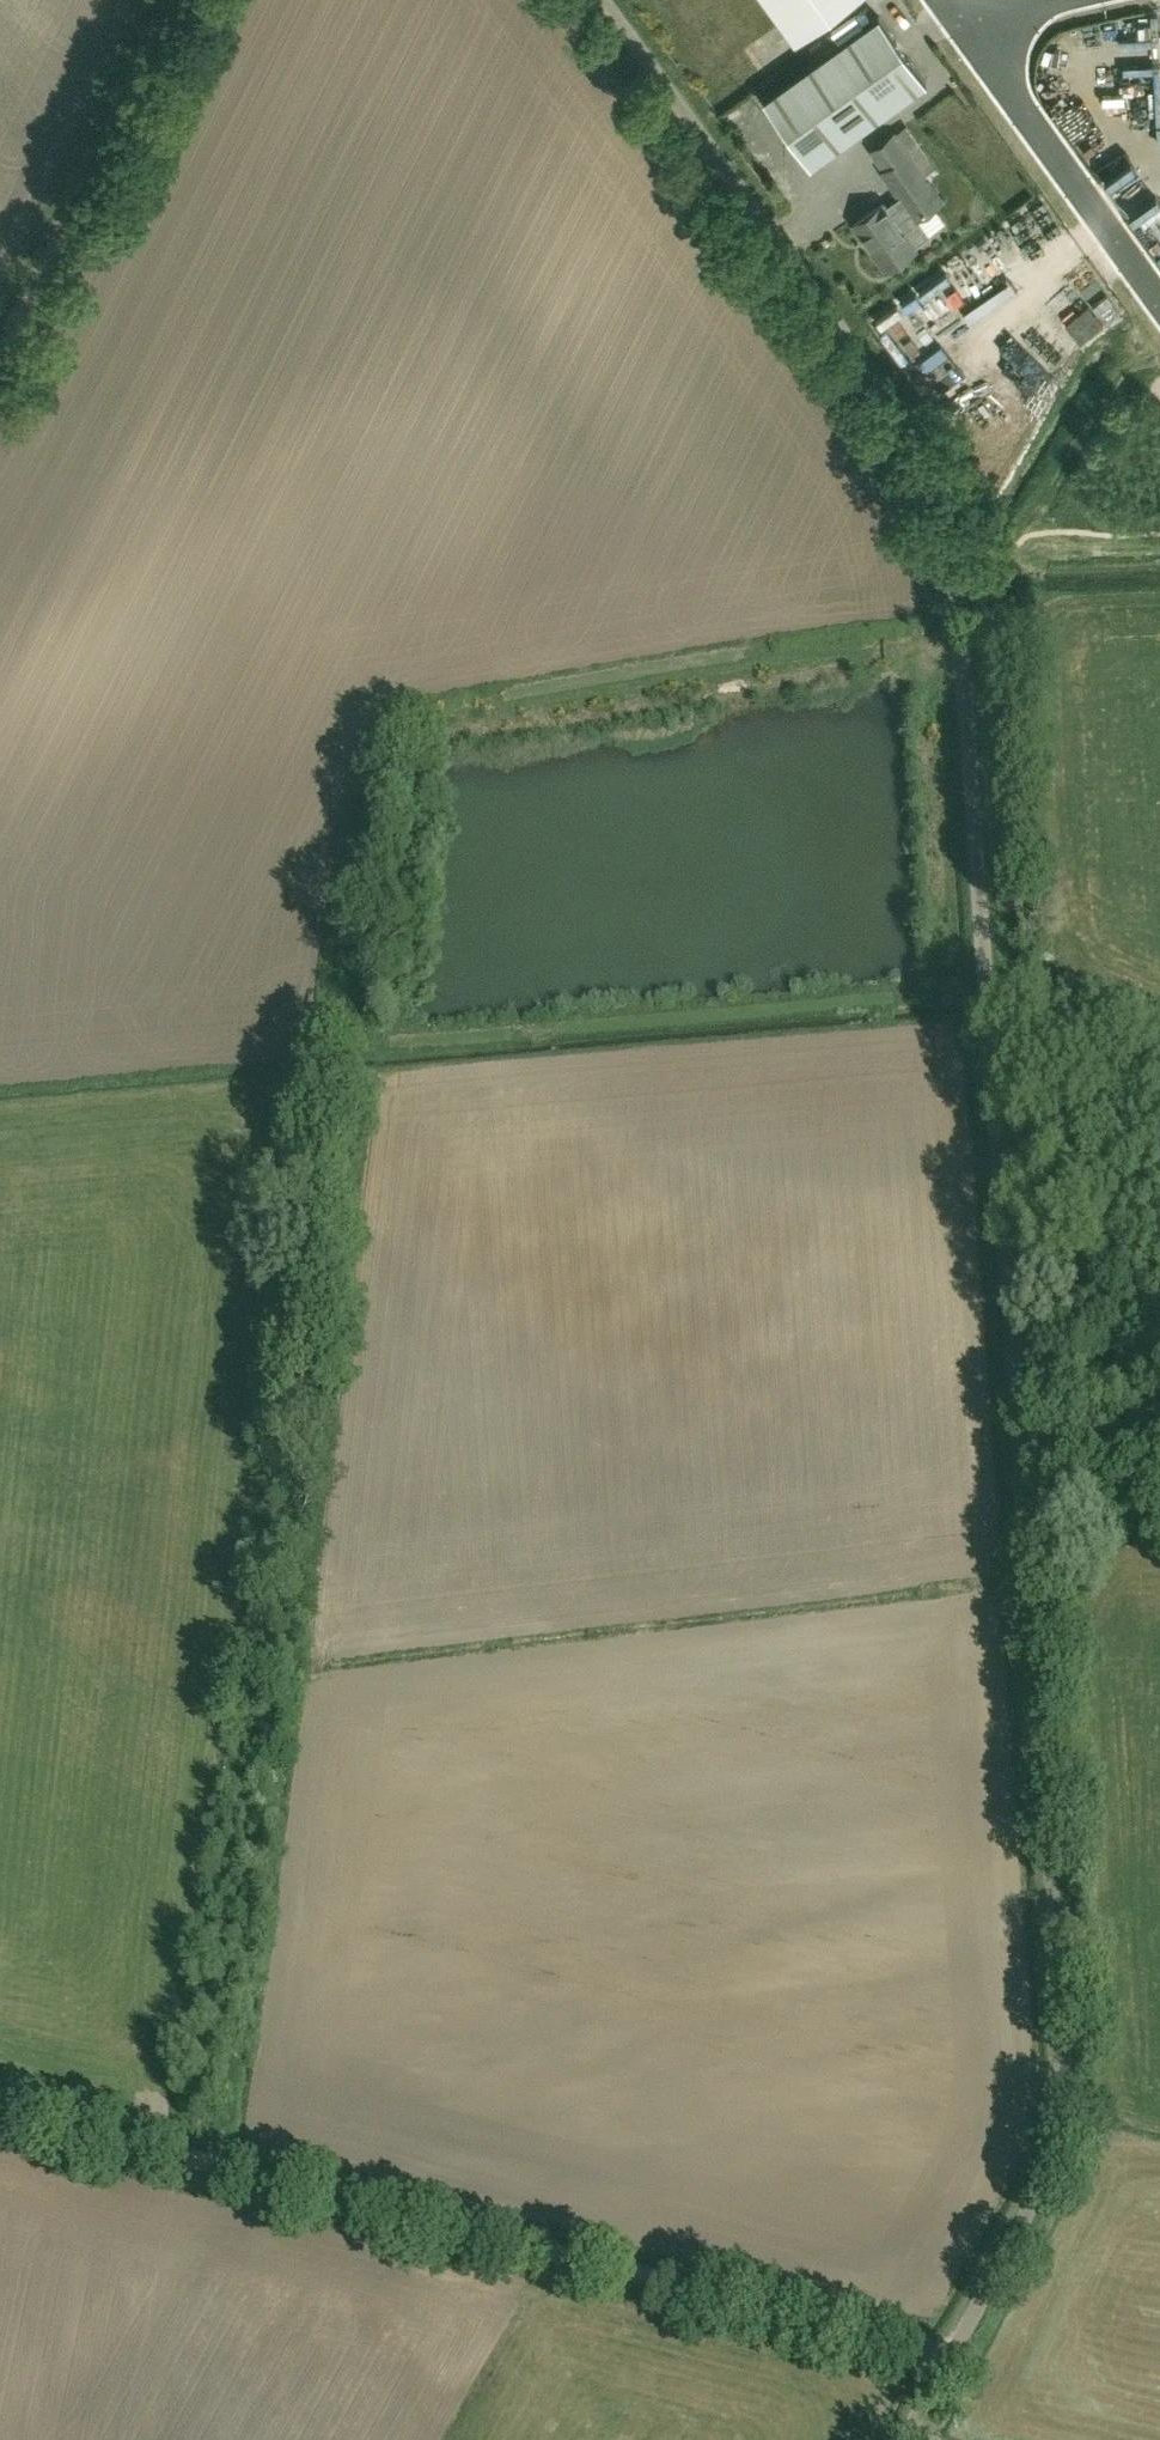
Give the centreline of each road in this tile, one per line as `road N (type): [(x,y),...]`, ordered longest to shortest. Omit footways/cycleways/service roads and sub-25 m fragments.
road 1 (unclassified): [(906,2439),(1056,2173),(1074,2098),(943,532),(896,428),(600,0)]
road 2 (track): [(952,2357),(0,2108)]
road 3 (track): [(179,0),(0,363)]
road 4 (unclassified): [(986,6),(981,54),(1159,301)]

